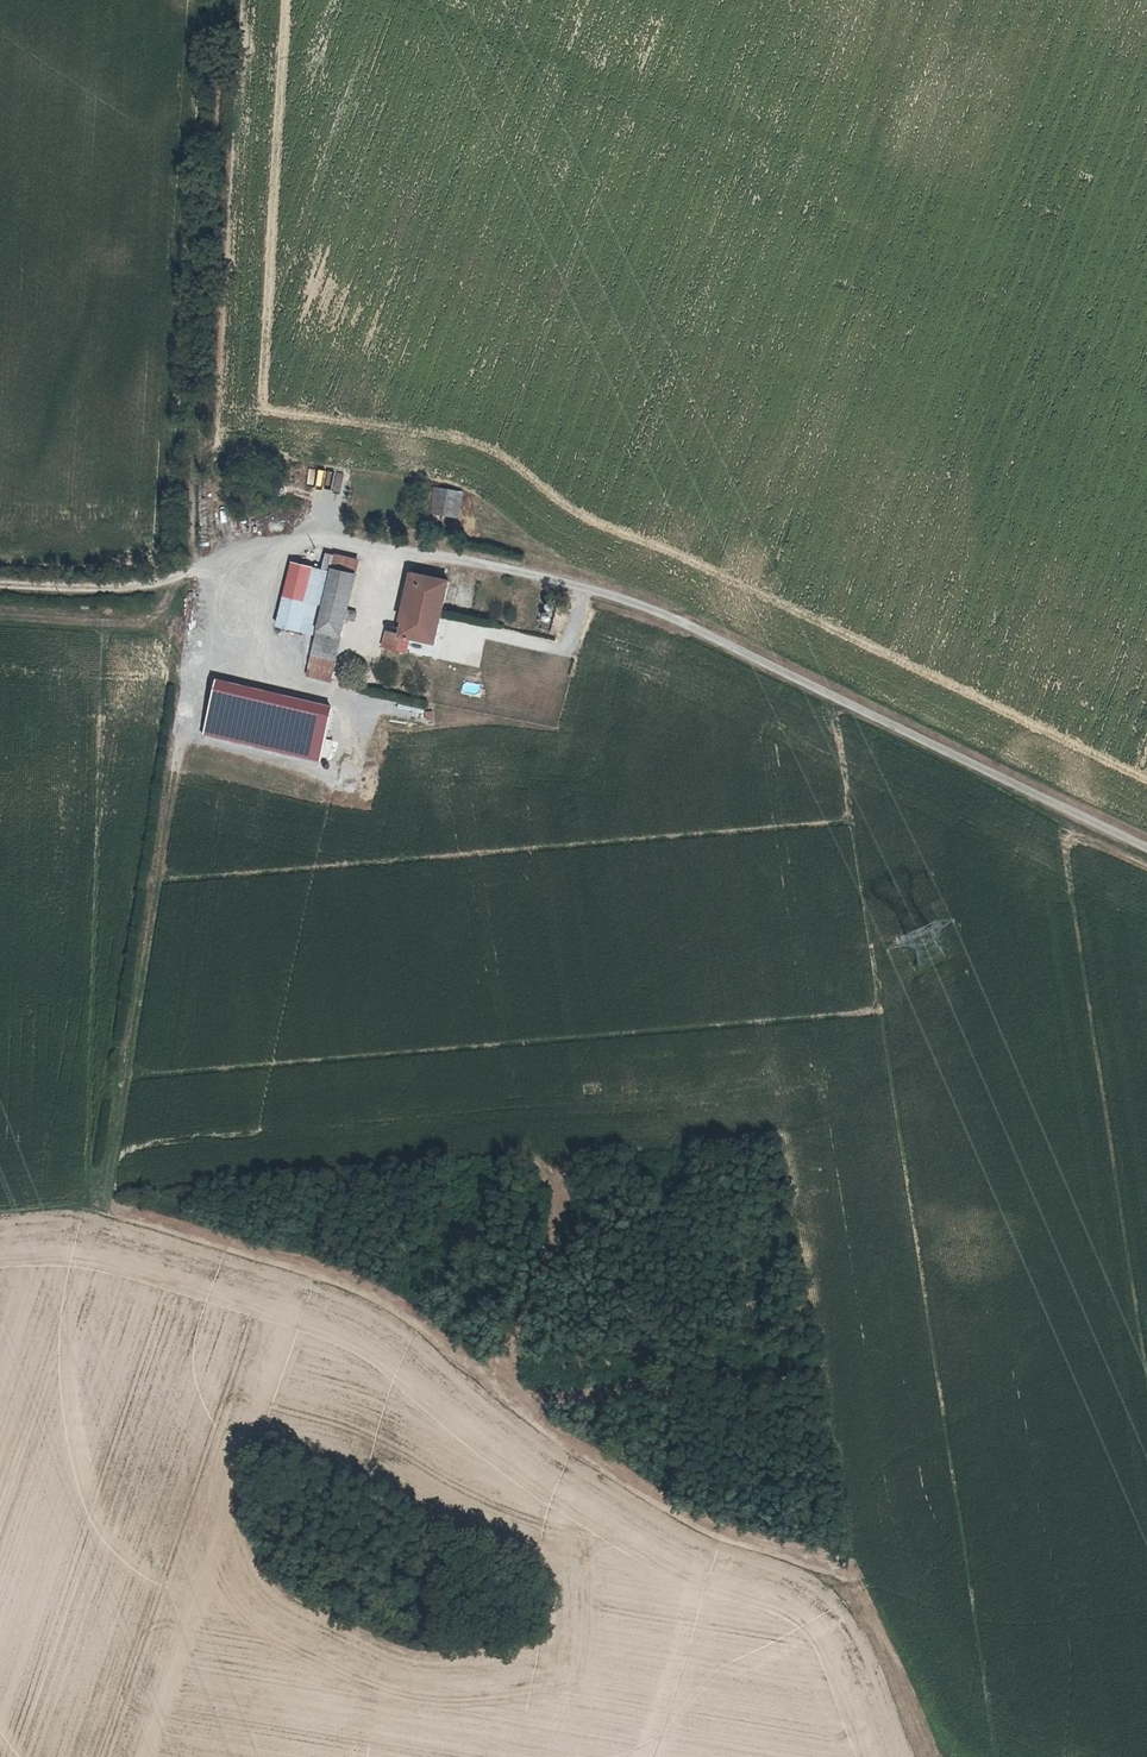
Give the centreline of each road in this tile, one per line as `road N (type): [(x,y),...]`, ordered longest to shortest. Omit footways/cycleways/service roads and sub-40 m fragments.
road 1 (unclassified): [(281,544),(424,557),(571,589),(689,629),(1146,851)]
road 2 (track): [(0,591),(124,594),(239,548),(281,544)]

